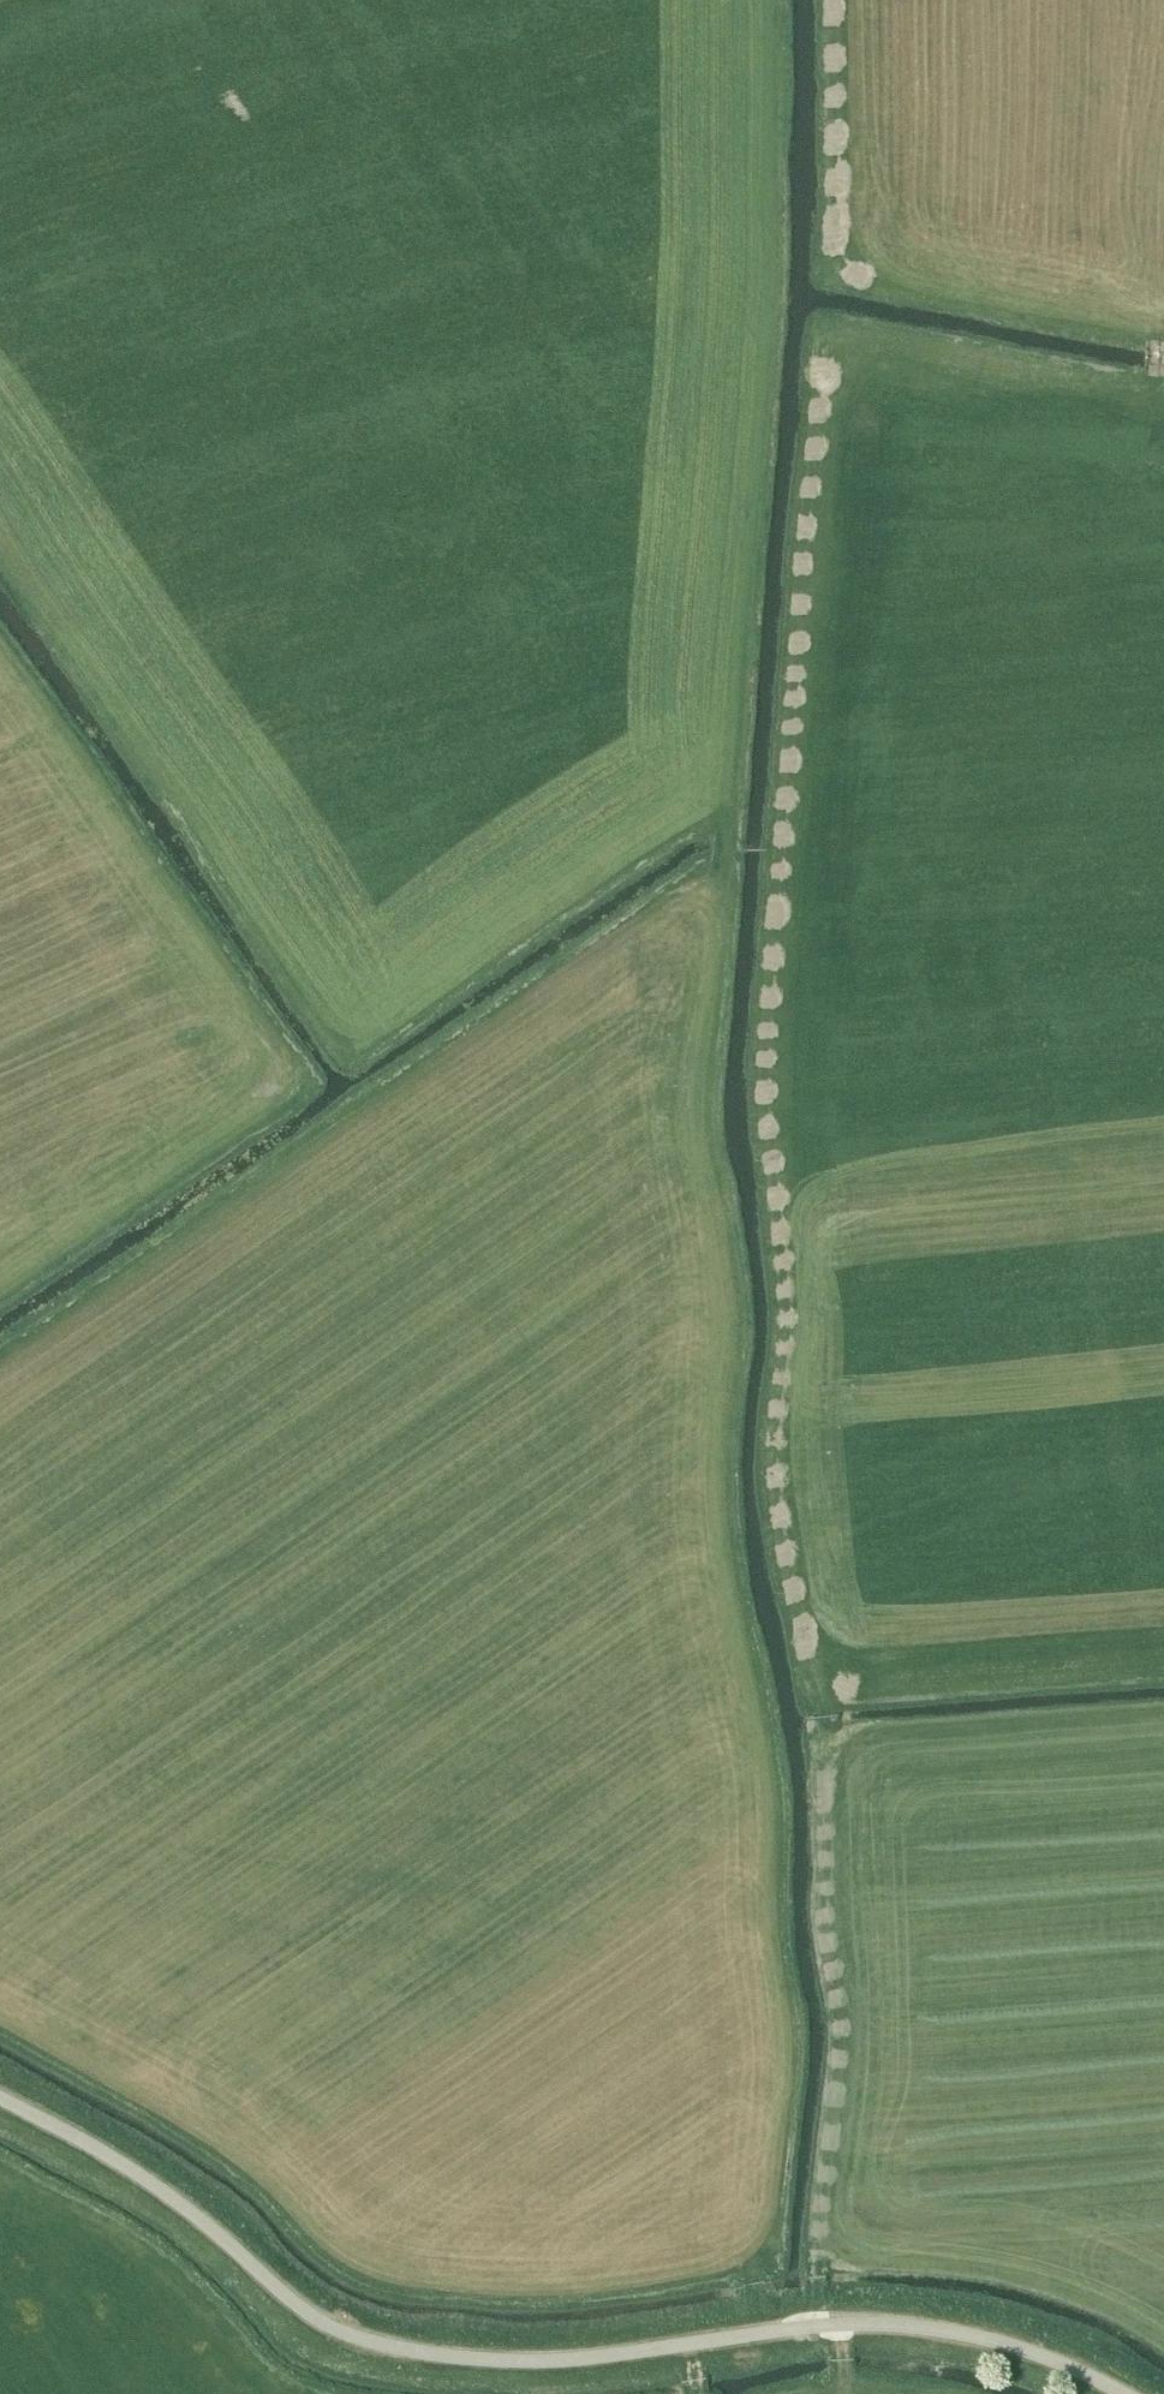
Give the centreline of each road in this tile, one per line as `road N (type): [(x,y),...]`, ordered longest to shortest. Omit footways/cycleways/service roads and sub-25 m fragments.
road 1 (tertiary): [(1122,2393),(1002,2344),(917,2328),(806,2329),(547,2361),(439,2356),(359,2340),(312,2317),(140,2177),(0,2099)]
road 2 (track): [(694,1481),(761,1945),(745,2234),(760,2334)]
road 3 (track): [(756,0),(746,337)]

